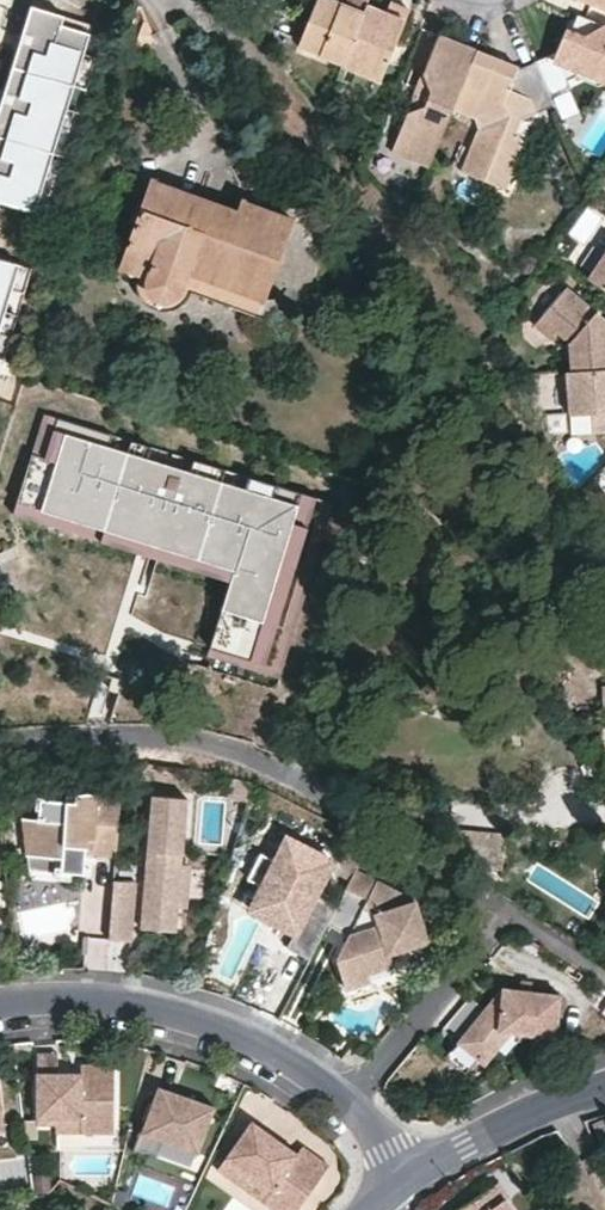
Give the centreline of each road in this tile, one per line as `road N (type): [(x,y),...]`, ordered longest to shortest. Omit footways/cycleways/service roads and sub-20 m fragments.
road 1 (residential): [(0,747),(123,741),(215,754),(274,773),(504,909)]
road 2 (residential): [(0,1005),(72,996),(188,1015),(286,1058),(344,1100)]
road 3 (residential): [(344,1100),(504,909)]
road 4 (residential): [(402,1179),(510,1119),(604,1083)]

